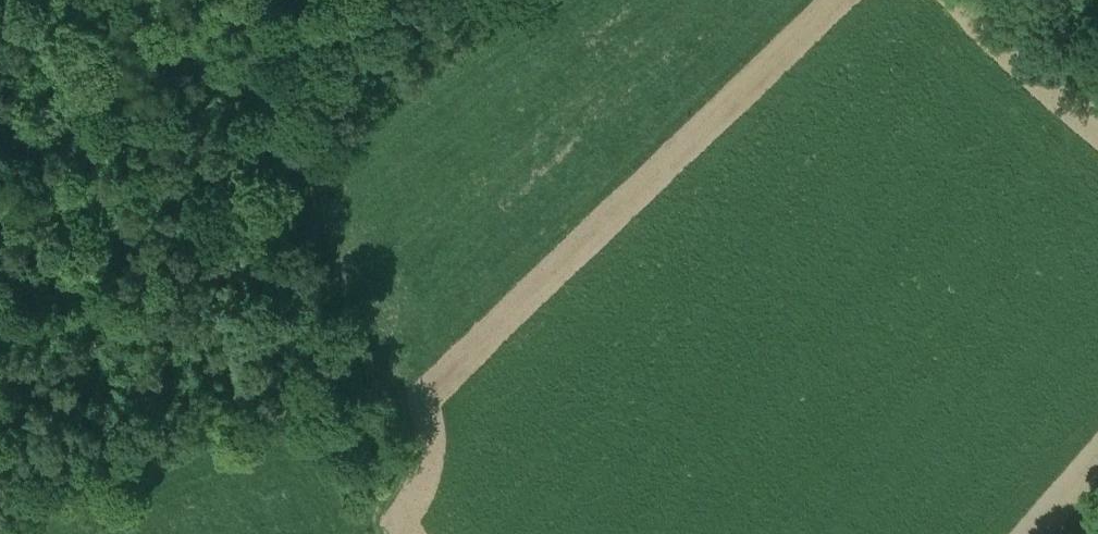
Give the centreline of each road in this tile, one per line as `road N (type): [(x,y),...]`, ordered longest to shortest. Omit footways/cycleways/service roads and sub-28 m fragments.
road 1 (track): [(378,533),(368,516),(407,454),(393,395)]

